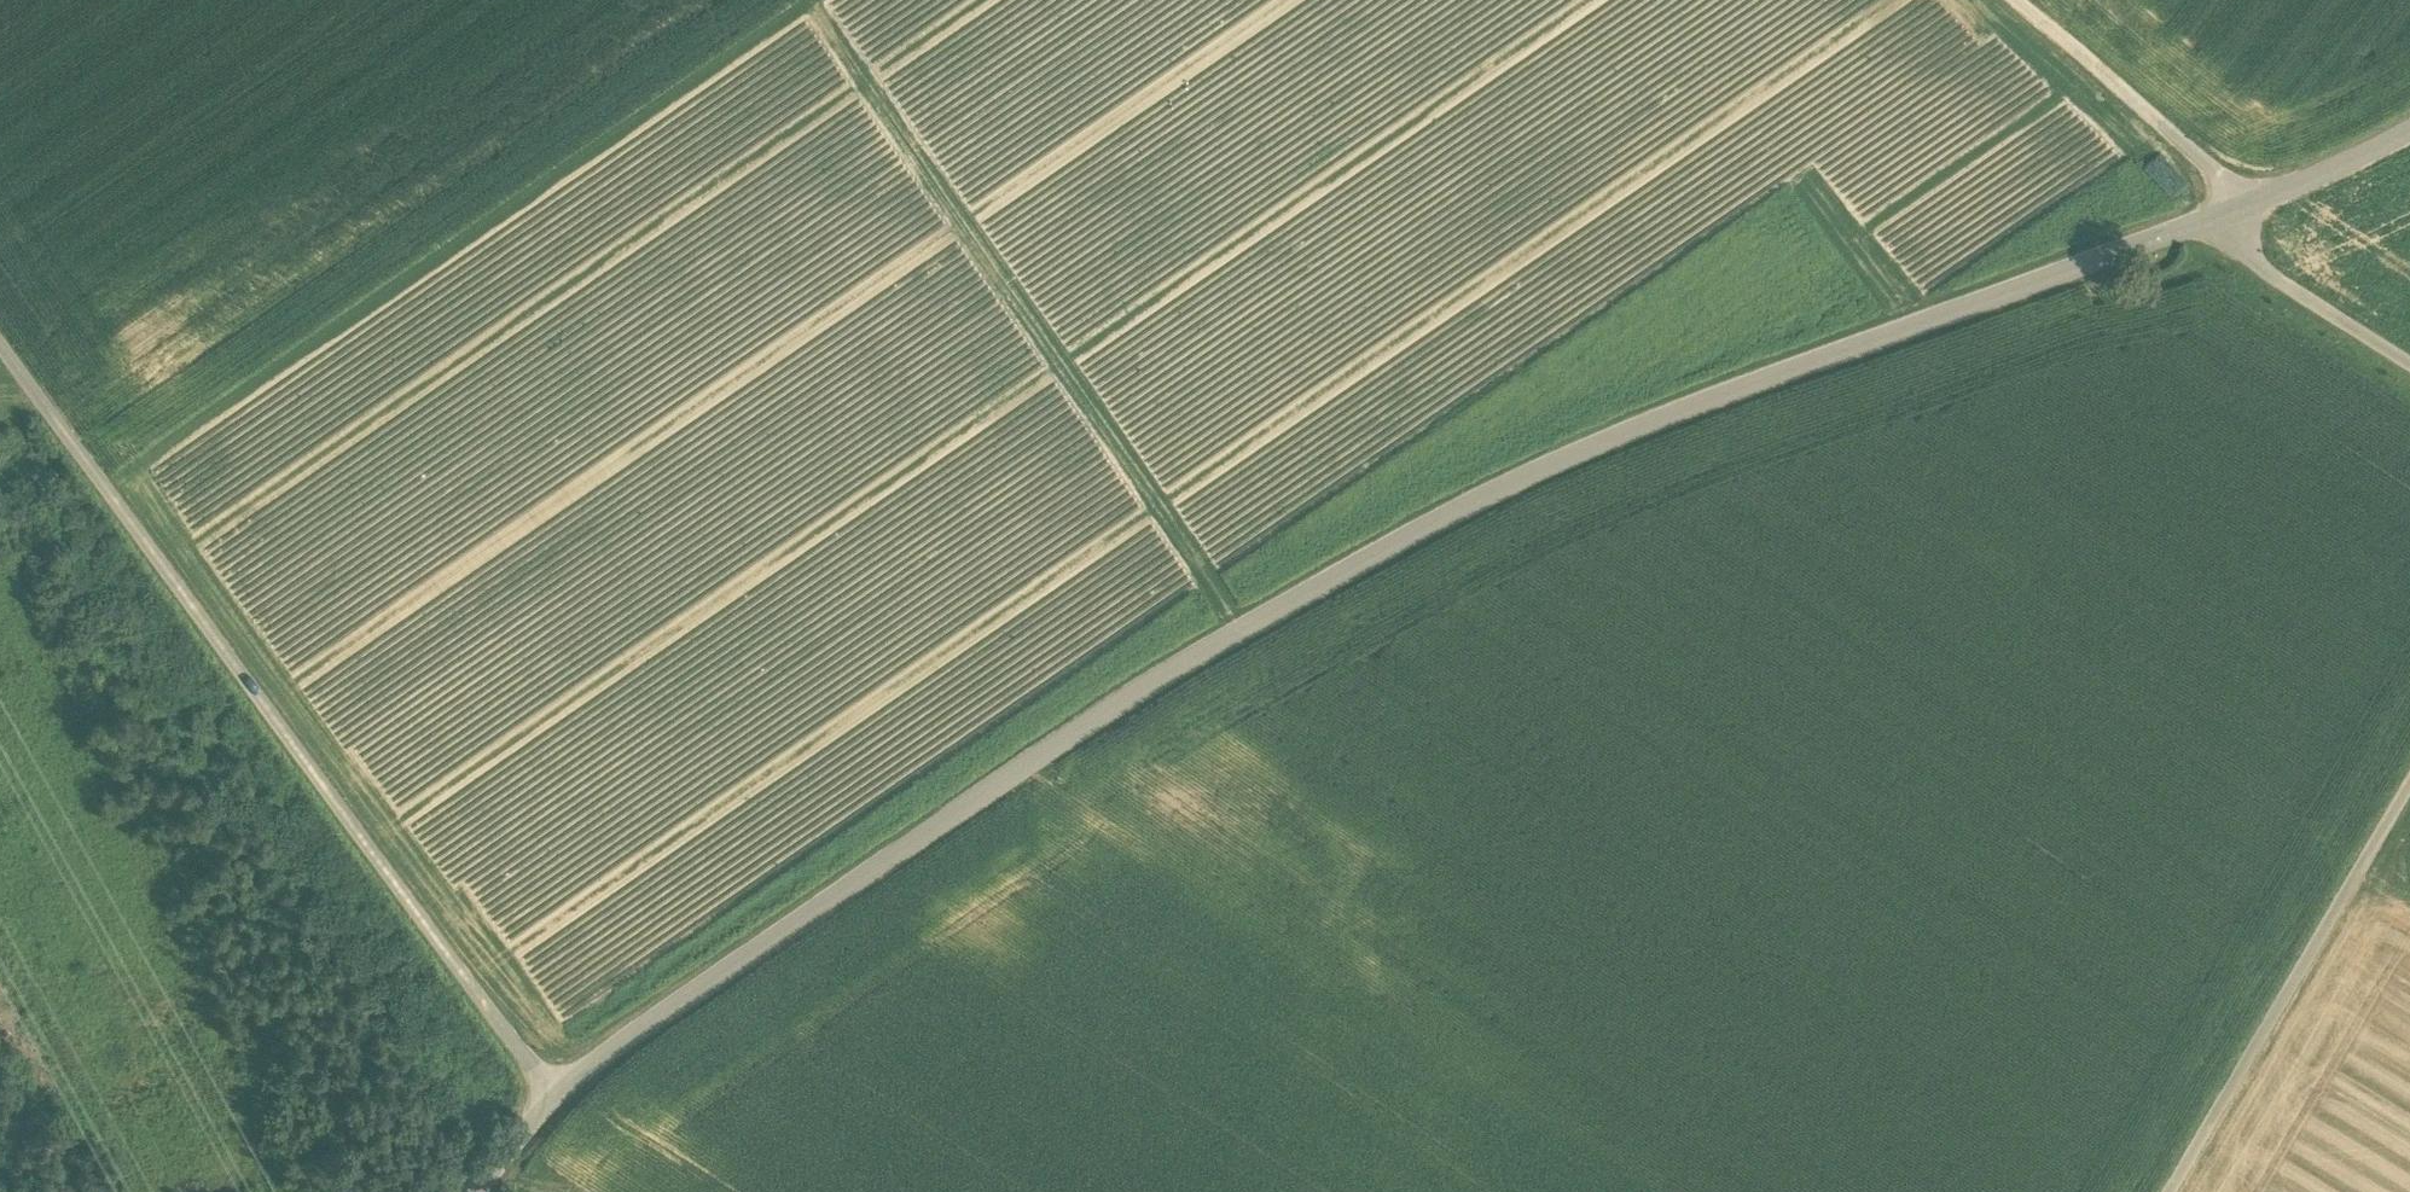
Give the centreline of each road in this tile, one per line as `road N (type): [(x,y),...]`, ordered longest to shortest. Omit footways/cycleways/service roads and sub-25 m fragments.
road 1 (unclassified): [(476,1191),(552,1088),(1190,661),(1462,509),(1629,432),(2219,218),(2409,129)]
road 2 (track): [(552,1088),(0,337)]
road 3 (track): [(2170,1191),(2409,783)]
road 4 (track): [(2021,0),(2250,205)]
road 5 (track): [(2409,367),(2274,282),(2219,218)]

